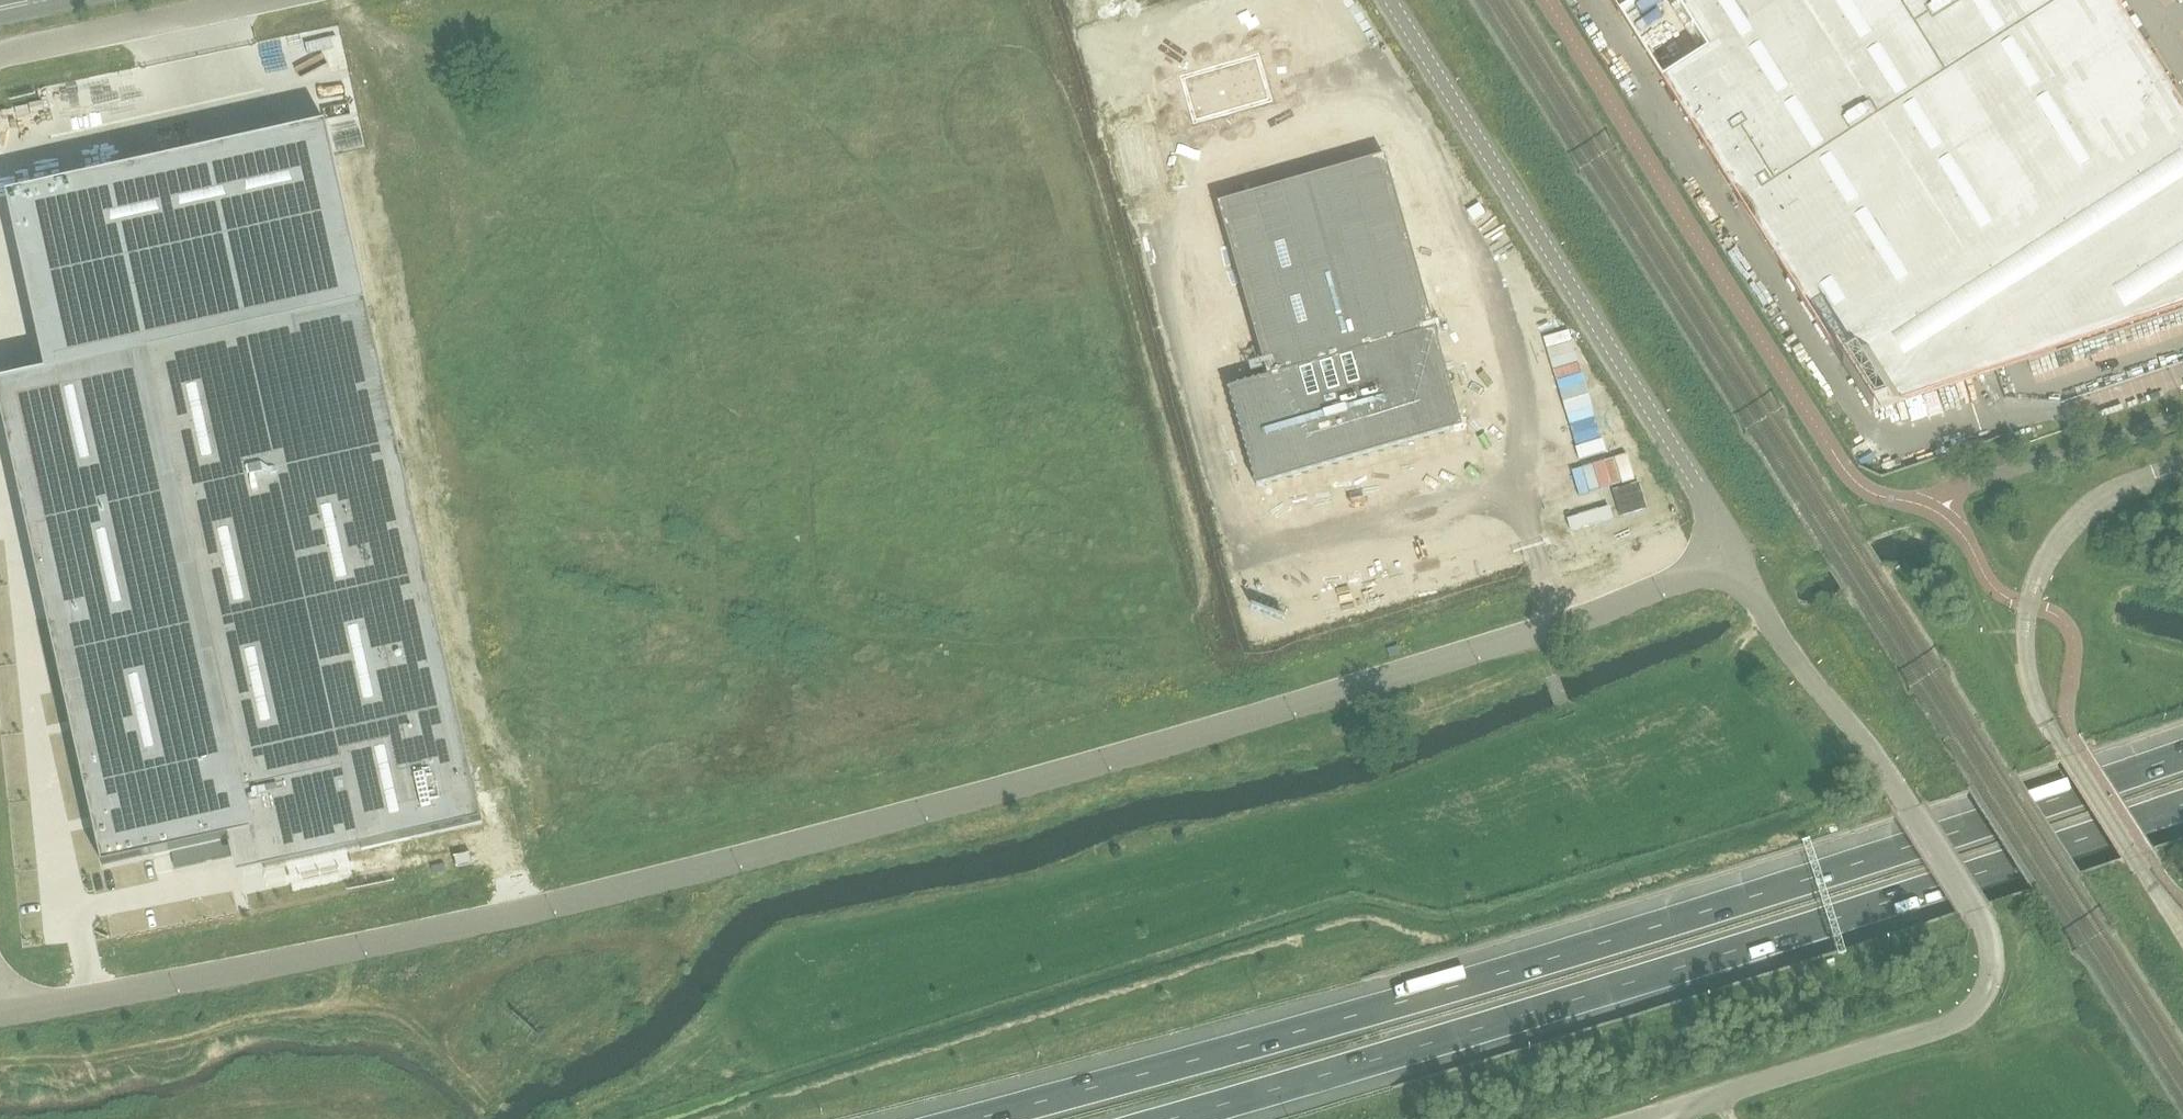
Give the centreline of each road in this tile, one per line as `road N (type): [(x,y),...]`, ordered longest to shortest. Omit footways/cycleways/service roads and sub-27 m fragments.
road 1 (unclassified): [(1740,558),(1557,627),(1239,724),(684,875),(0,1013)]
road 2 (motorway): [(2182,753),(1608,941),(974,1118)]
road 3 (motorway): [(1165,1118),(1904,898),(2182,806)]
road 4 (unclassified): [(1655,1118),(1938,1031),(1970,1014),(1995,978),(1986,919),(1873,747),(1771,627),(1740,558)]
road 5 (unclassified): [(1740,558),(1393,0)]
road 6 (unclassified): [(246,0),(0,53)]

